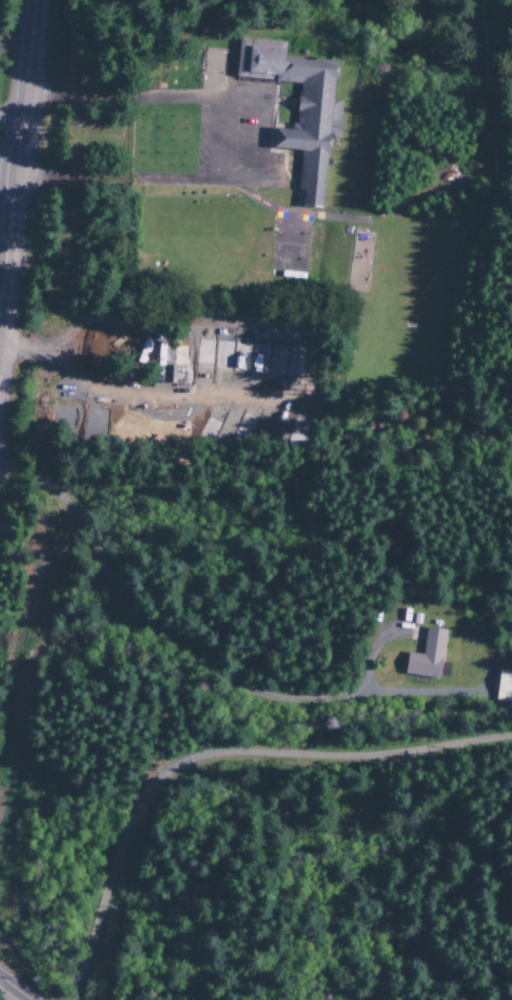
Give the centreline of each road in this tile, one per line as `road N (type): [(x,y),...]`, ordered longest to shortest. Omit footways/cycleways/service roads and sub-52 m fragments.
road 1 (trunk): [(23,93),(0,285)]

